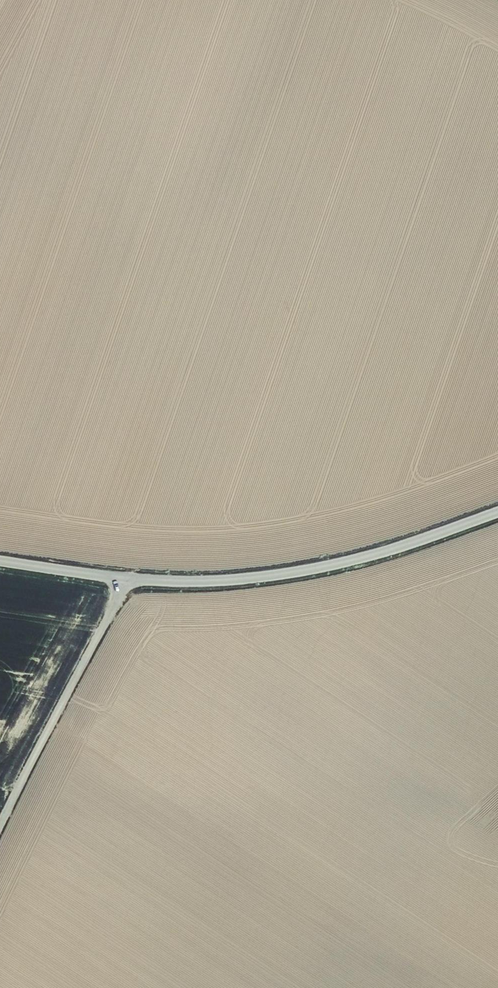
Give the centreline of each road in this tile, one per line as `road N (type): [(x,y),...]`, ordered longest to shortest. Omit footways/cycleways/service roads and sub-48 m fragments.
road 1 (tertiary): [(123,579),(228,582),(331,567),(497,512)]
road 2 (residential): [(0,825),(123,579)]
road 3 (tertiary): [(123,579),(0,559)]

